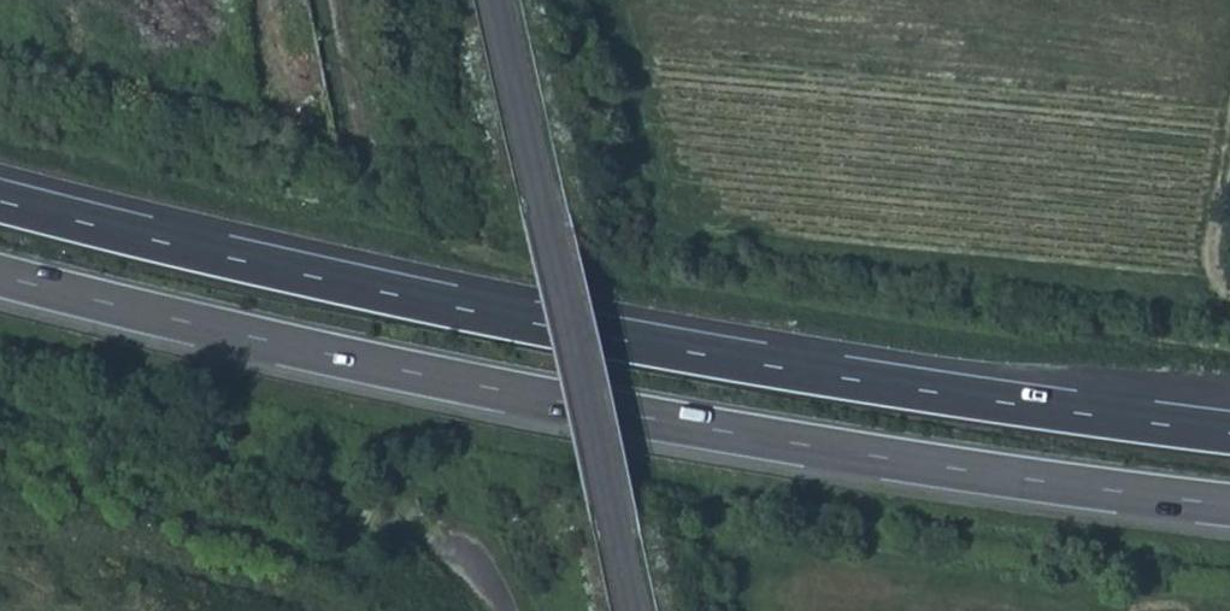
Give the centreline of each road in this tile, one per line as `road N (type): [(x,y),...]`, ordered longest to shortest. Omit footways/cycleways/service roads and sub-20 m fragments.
road 1 (trunk): [(1229,433),(944,394),(445,306),(0,202)]
road 2 (trunk): [(0,276),(531,396),(941,467),(1229,505)]
road 3 (track): [(620,0),(687,225),(1229,306)]
road 4 (unclassified): [(487,0),(600,506)]

